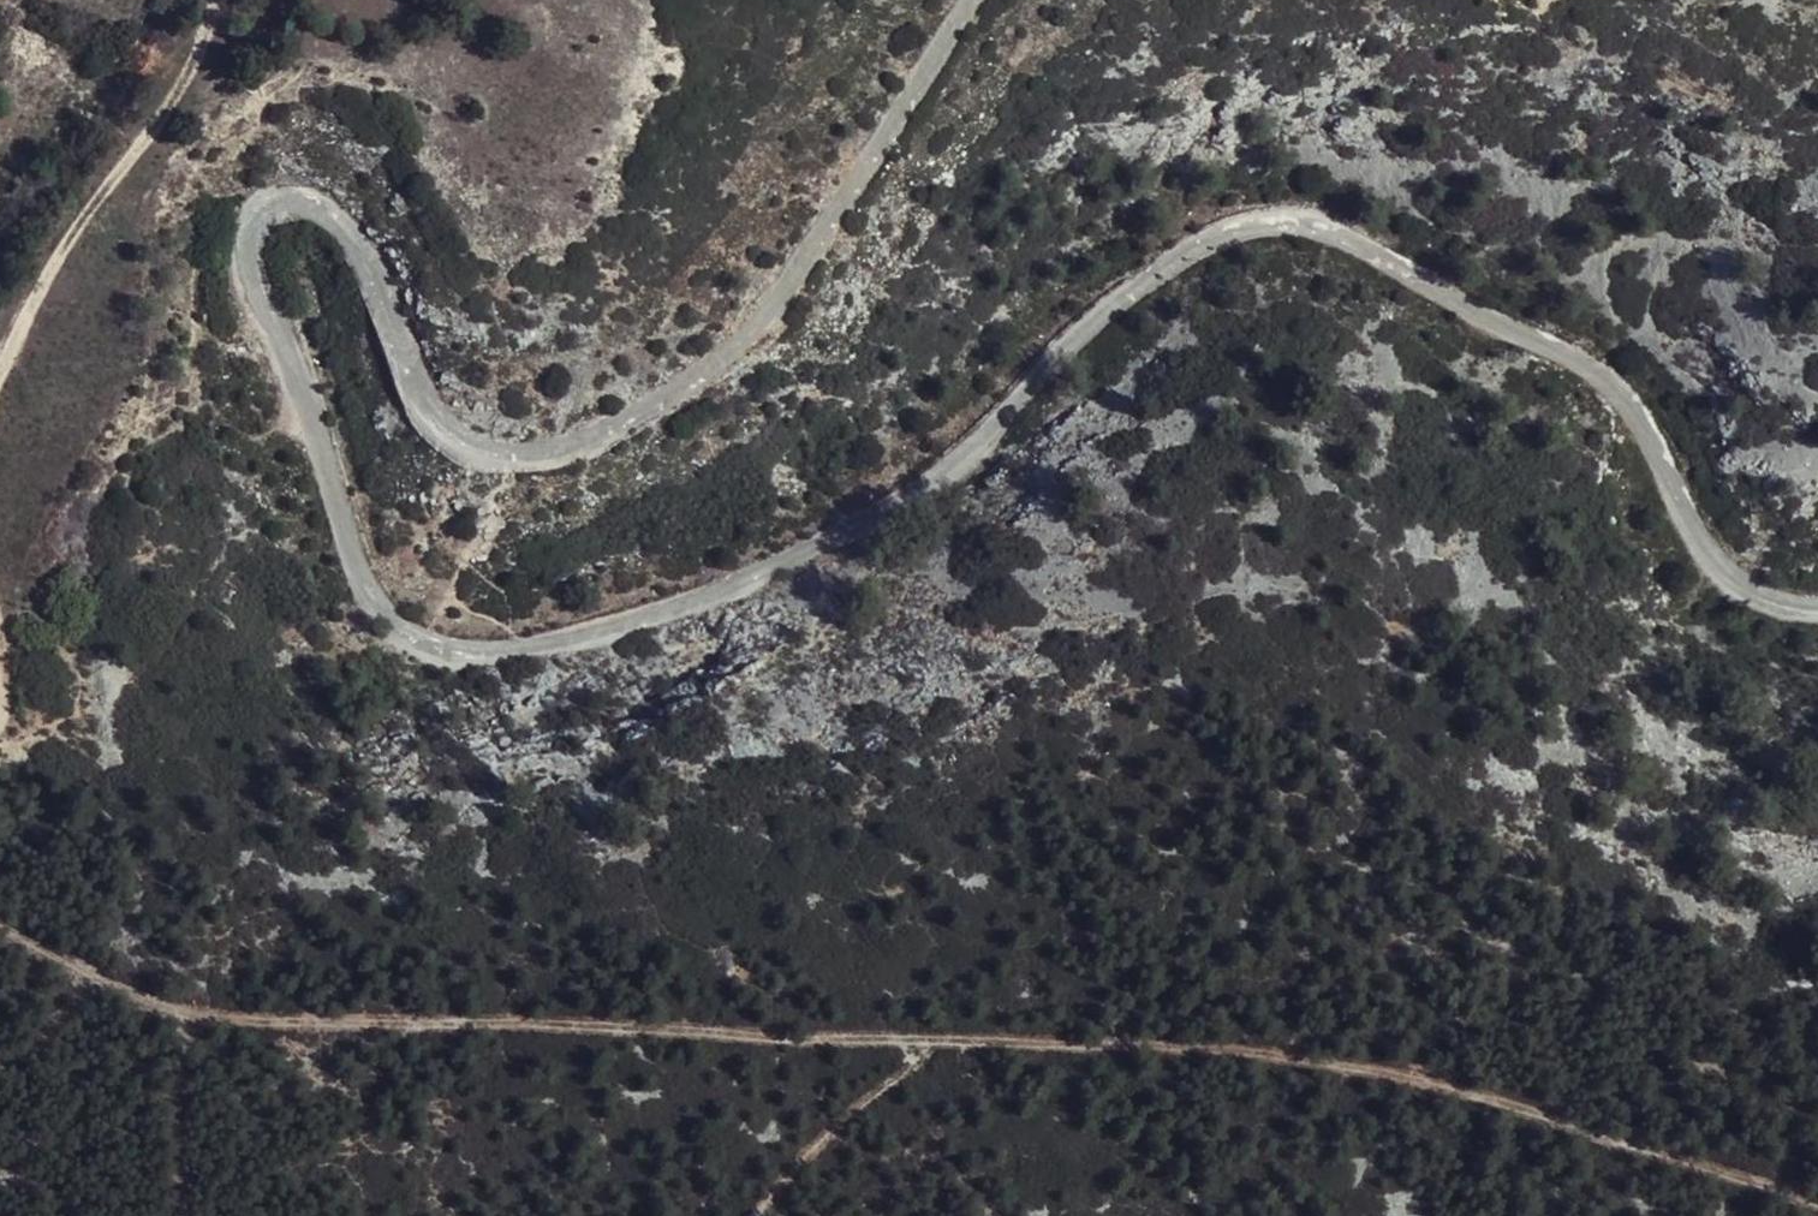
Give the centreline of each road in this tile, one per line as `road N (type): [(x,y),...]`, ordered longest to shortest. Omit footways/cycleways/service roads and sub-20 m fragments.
road 1 (track): [(213,0),(181,83),(54,259),(0,382)]
road 2 (track): [(13,613),(0,732)]

